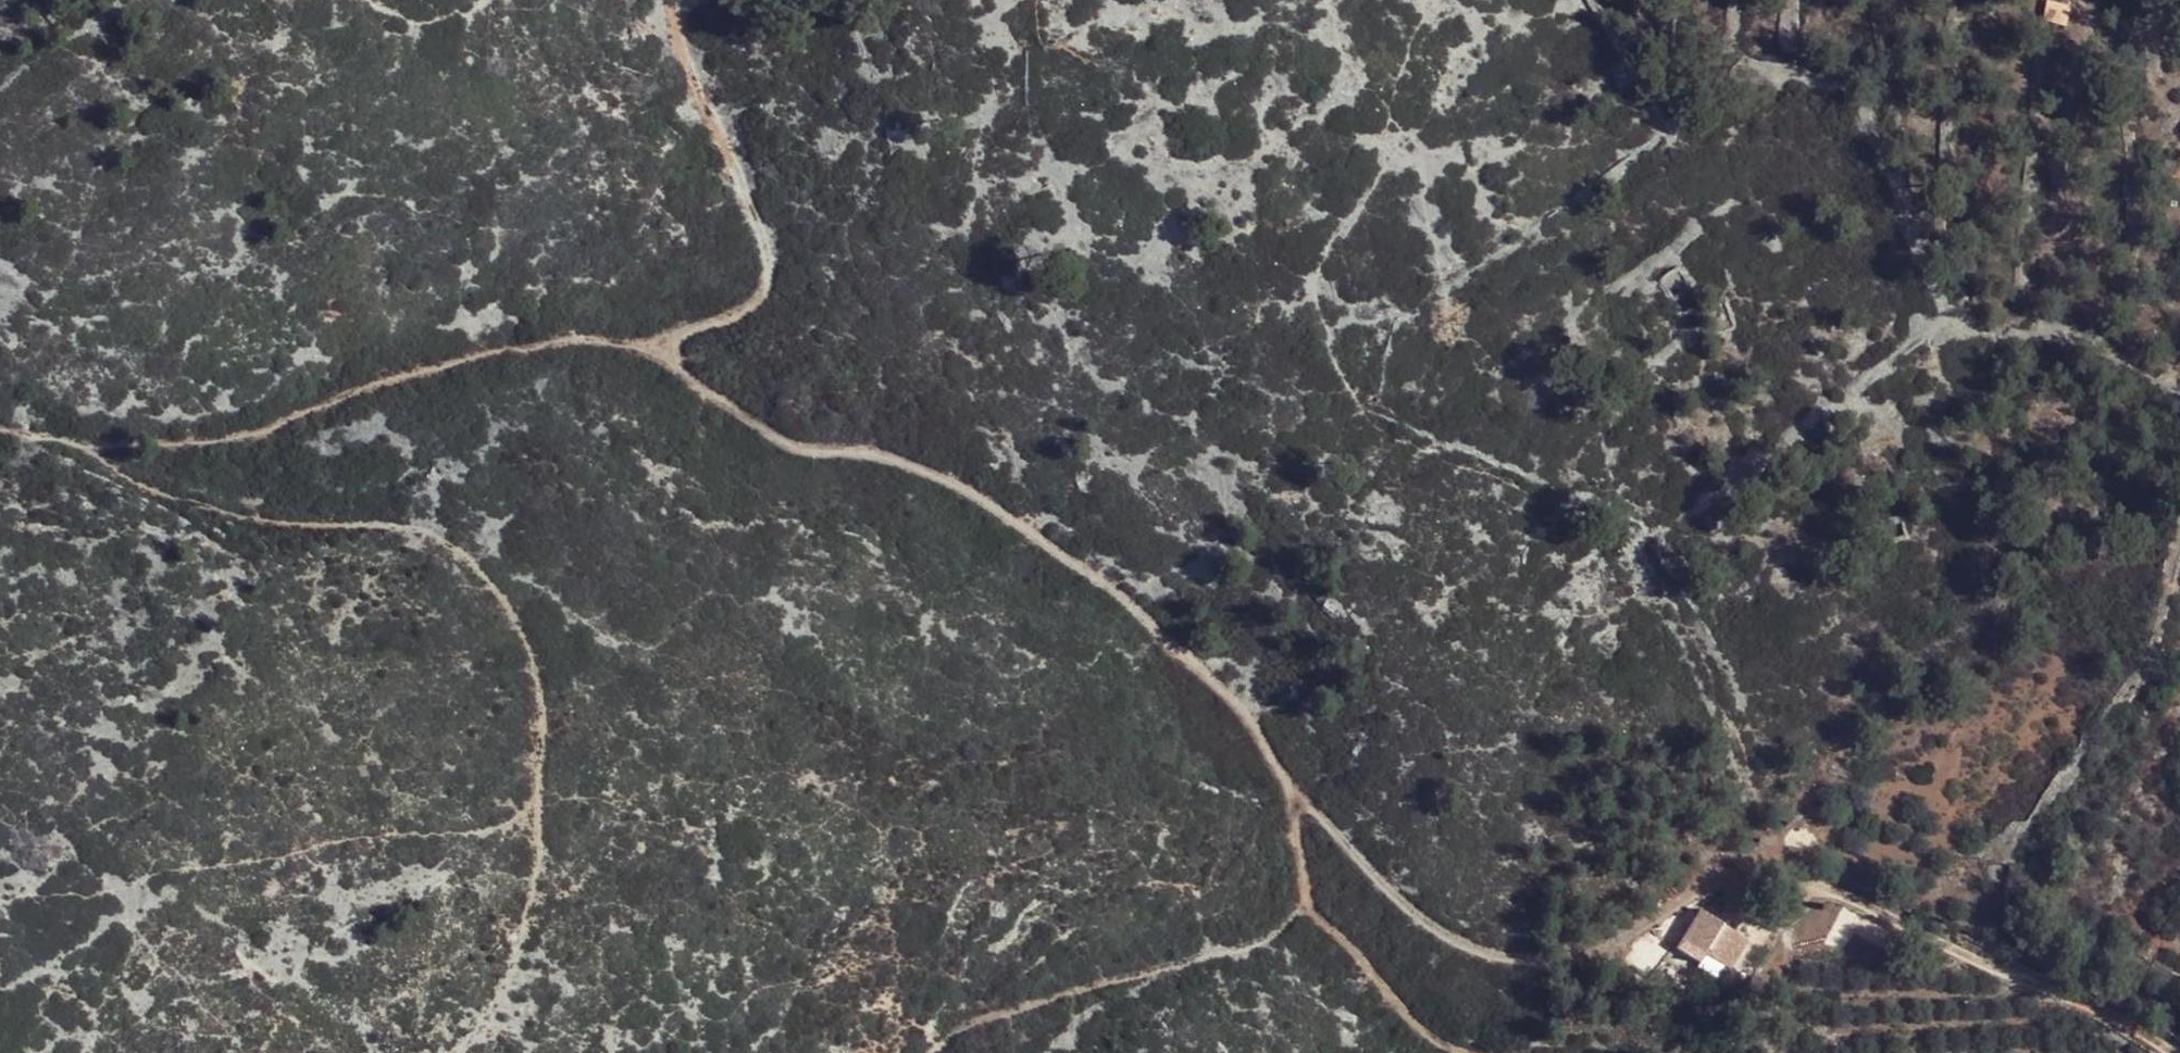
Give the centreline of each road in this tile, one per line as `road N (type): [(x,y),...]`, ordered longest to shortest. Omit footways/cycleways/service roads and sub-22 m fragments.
road 1 (track): [(2172,1052),(1869,902),(1774,866),(1734,866),(1596,948),(1532,956),(1468,946),(1415,913),(1292,788),(1234,701),(1110,587),(998,508),(933,473),(881,457),(806,450),(768,435),(670,359),(671,339),(737,317),(769,281),(766,246),(686,56),(675,0)]

